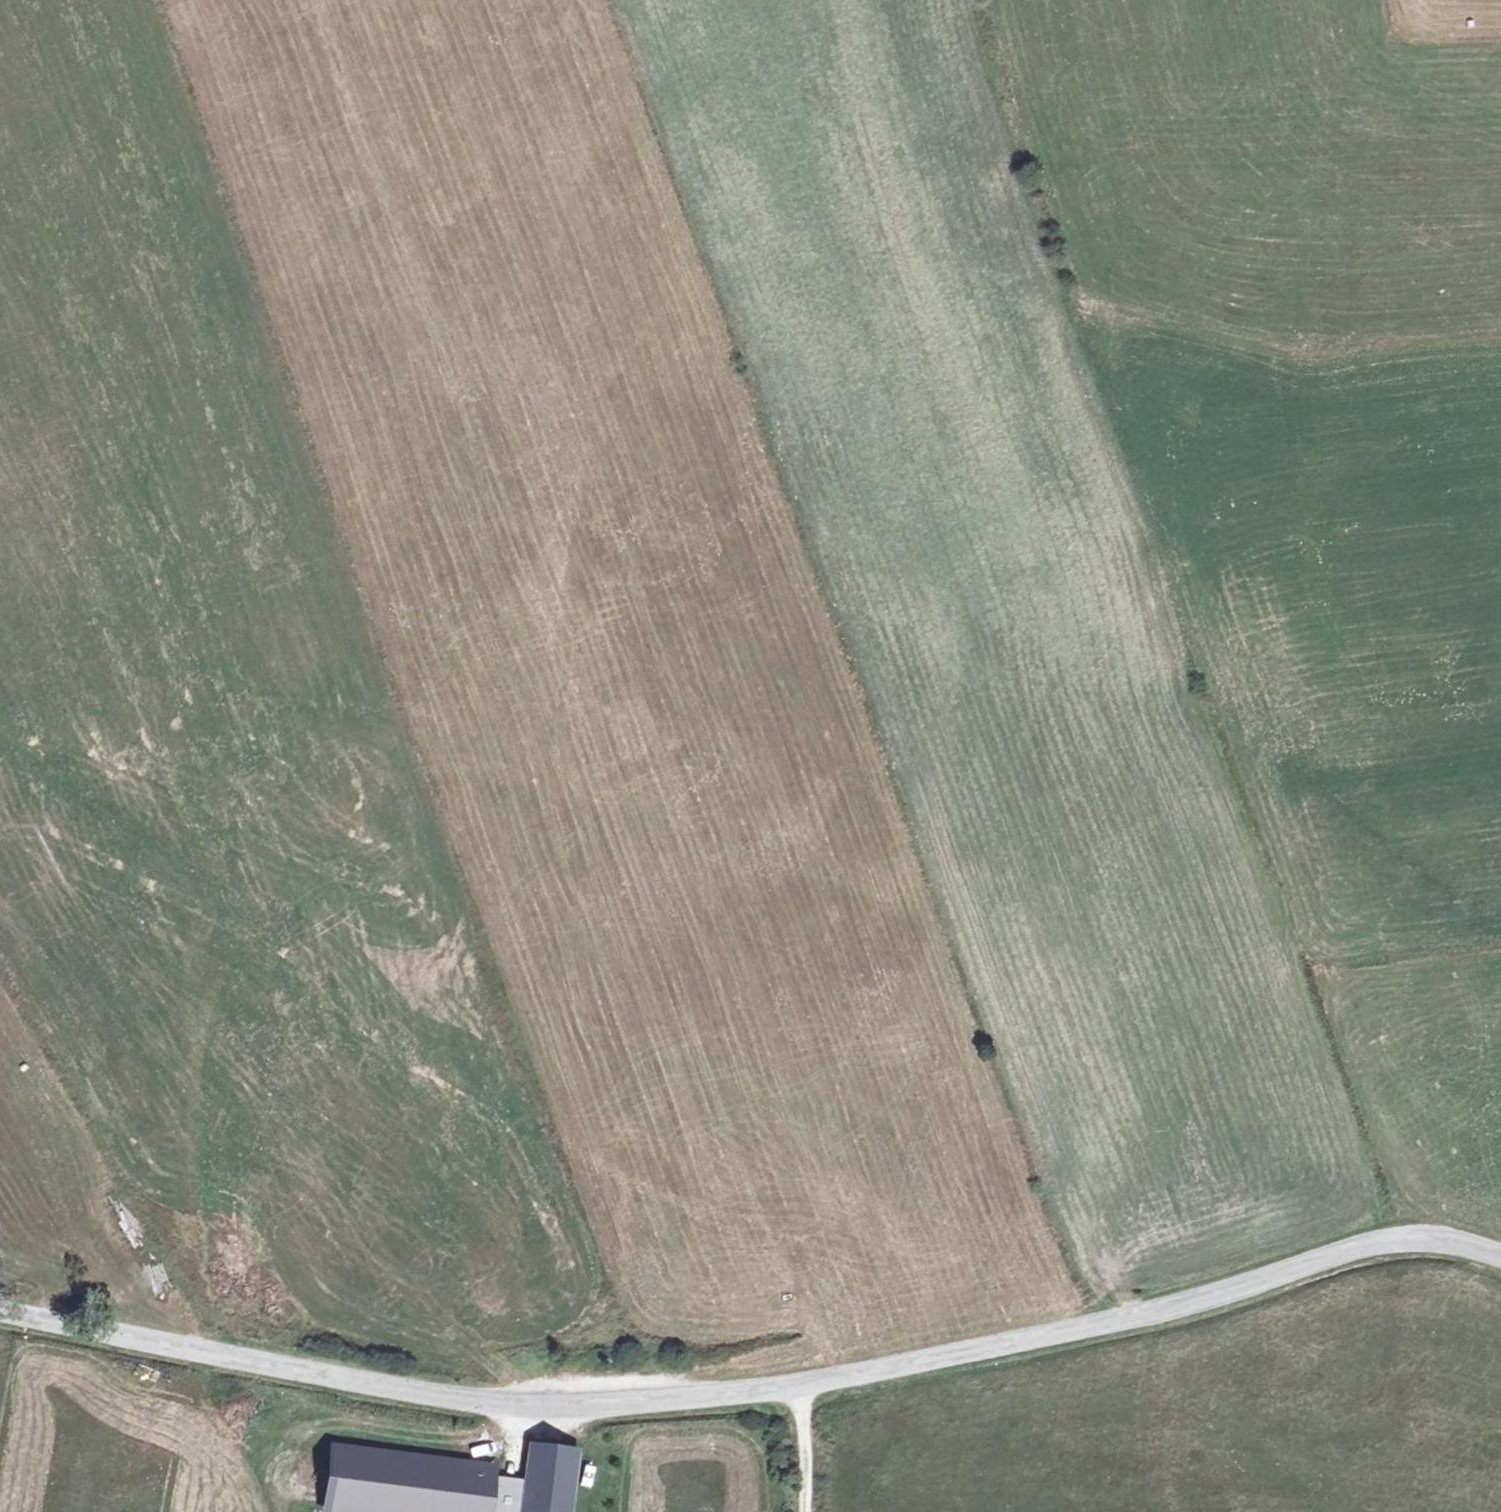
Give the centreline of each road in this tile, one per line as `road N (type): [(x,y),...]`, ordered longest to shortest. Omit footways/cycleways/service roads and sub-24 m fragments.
road 1 (unclassified): [(0,1310),(399,1391),(515,1405),(595,1404),(804,1387),(1148,1316),(1393,1240),(1429,1237),(1500,1258)]
road 2 (track): [(804,1387),(808,1511)]

